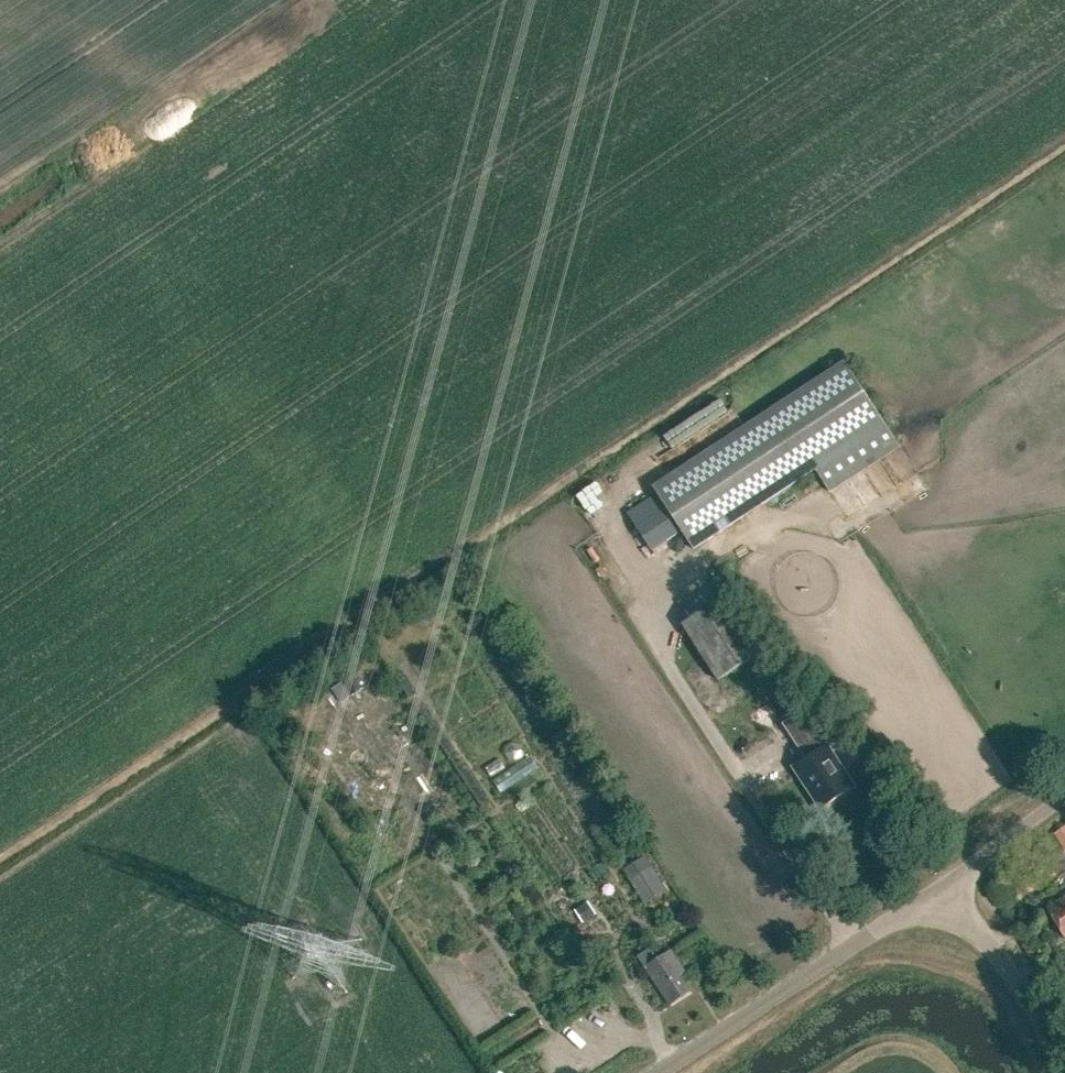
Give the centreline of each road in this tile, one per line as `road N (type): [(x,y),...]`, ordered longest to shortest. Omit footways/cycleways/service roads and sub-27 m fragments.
road 1 (unclassified): [(657,1072),(941,890)]
road 2 (unclassified): [(1064,1065),(994,950),(941,890)]
road 3 (unclassified): [(1064,794),(941,890)]

